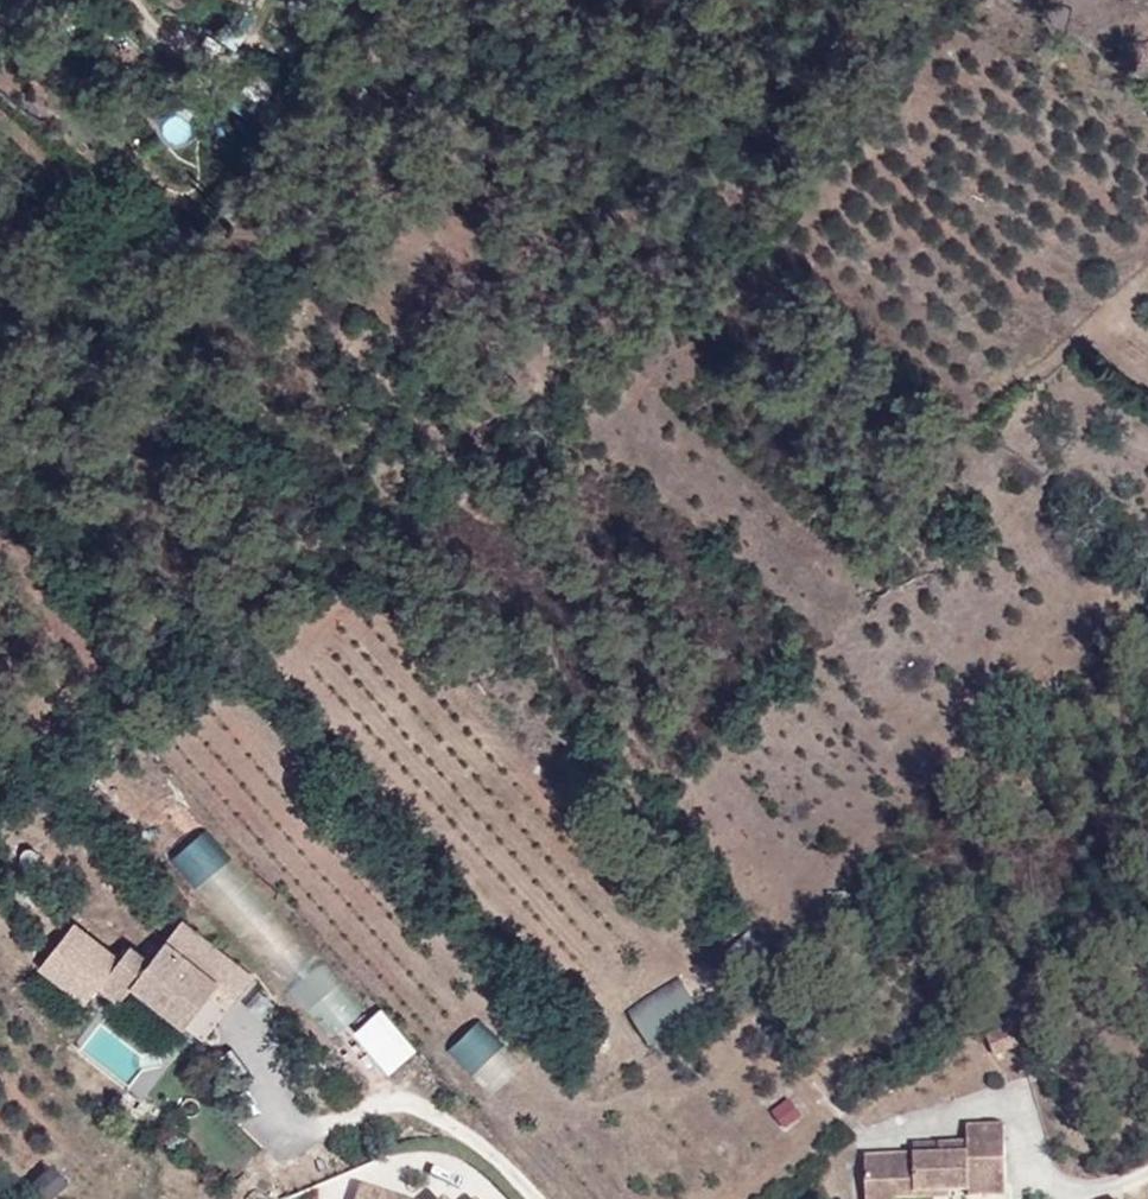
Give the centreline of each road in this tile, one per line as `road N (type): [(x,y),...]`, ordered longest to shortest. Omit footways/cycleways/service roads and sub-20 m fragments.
road 1 (track): [(534,1198),(482,1145),(405,1100),(328,1121),(292,1121),(269,1102),(245,1038)]

